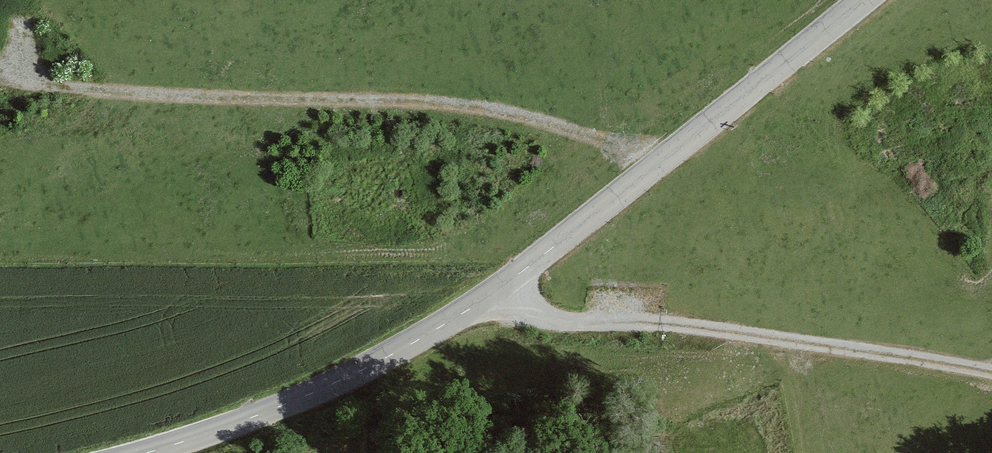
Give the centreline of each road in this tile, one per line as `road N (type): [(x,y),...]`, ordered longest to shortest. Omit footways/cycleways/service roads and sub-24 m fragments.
road 1 (tertiary): [(141,452),(222,432),(370,368),(503,288),(865,0)]
road 2 (track): [(656,167),(622,143),(511,114),(0,82)]

